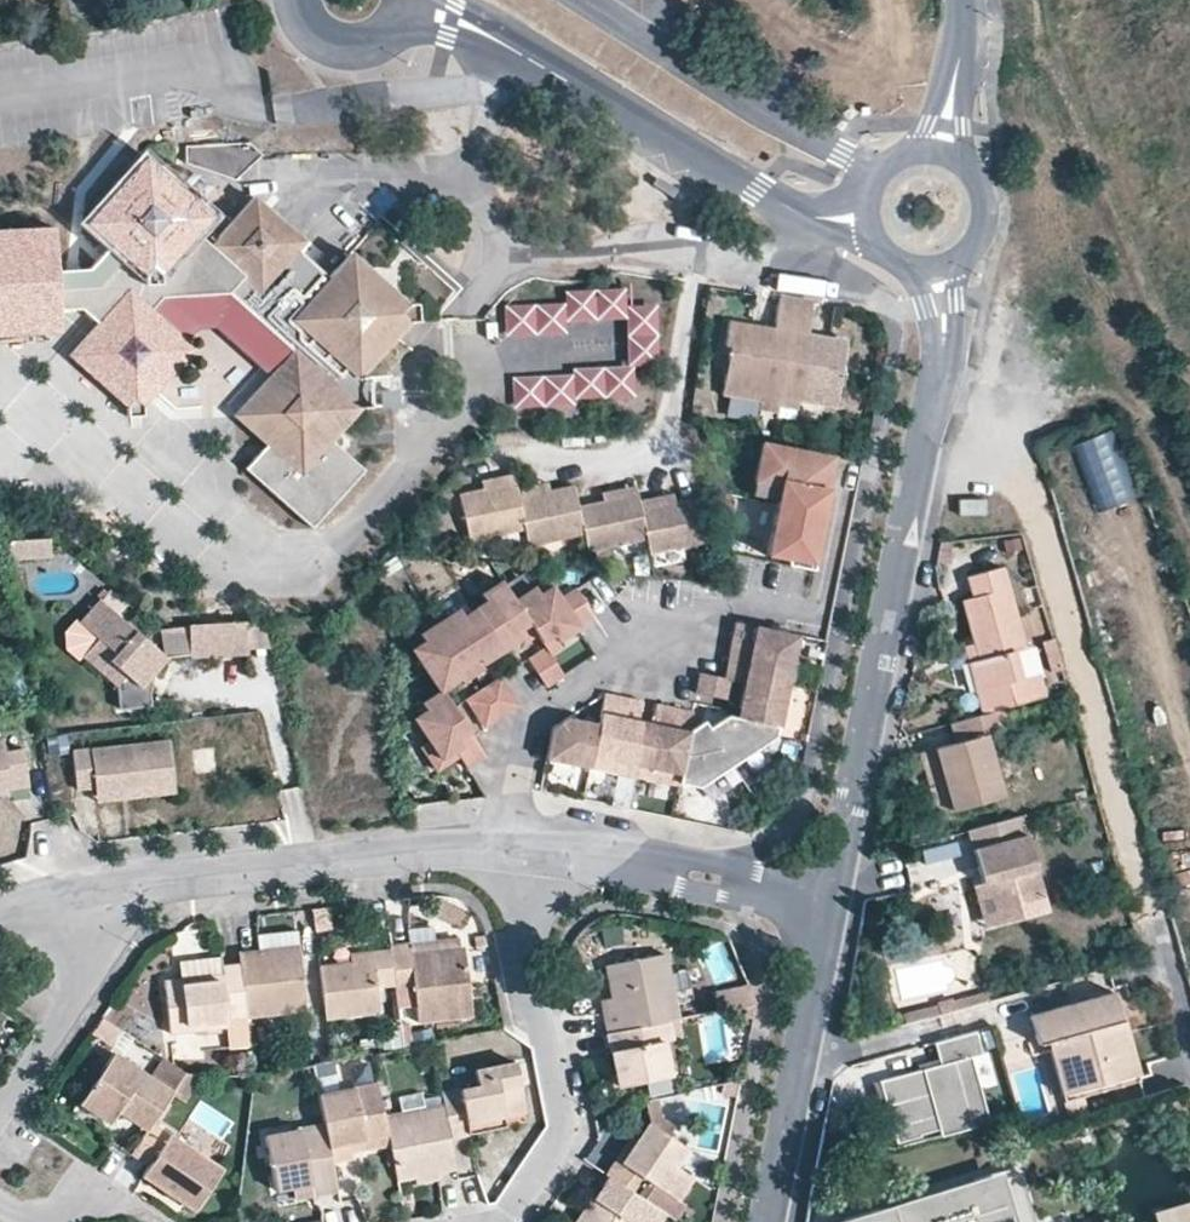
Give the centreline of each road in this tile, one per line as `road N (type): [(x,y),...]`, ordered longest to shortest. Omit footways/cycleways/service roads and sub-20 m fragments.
road 1 (residential): [(943,304),(948,339),(832,905)]
road 2 (residential): [(88,902),(143,889),(508,847)]
road 3 (residential): [(498,1221),(516,1213),(554,1133),(508,847)]
road 4 (residential): [(799,215),(454,17)]
road 5 (residential): [(508,847),(579,848),(832,905)]
road 6 (residential): [(832,905),(771,1221)]
road 7 (residential): [(88,902),(95,951),(80,987),(0,1109)]
road 8 (residential): [(298,0),(306,24),(335,44),(370,42),(396,19)]
road 9 (residential): [(1155,919),(1189,1041)]
road 10 (residential): [(121,1195),(25,1214),(0,1202)]
road 11 (residential): [(957,270),(974,258),(994,222),(994,202),(976,165)]

